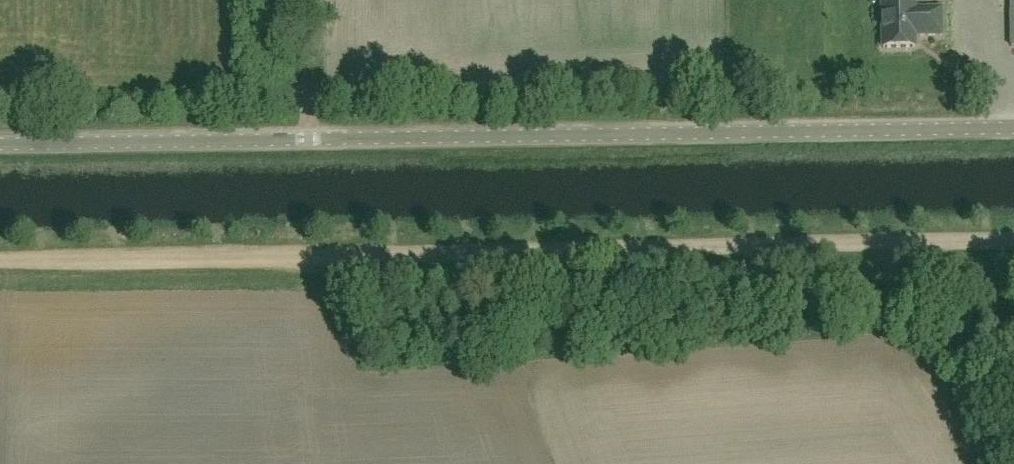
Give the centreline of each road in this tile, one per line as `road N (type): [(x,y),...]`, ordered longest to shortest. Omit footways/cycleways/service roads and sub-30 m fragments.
road 1 (track): [(0,261),(1013,239)]
road 2 (tertiary): [(0,144),(1013,128)]
road 3 (track): [(304,0),(309,140)]

